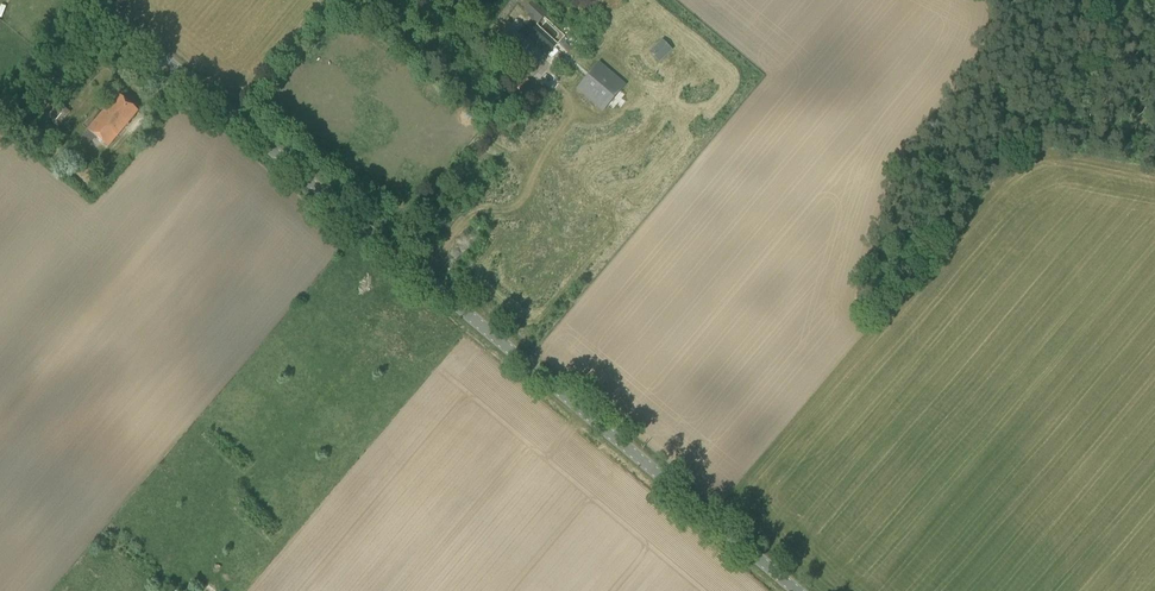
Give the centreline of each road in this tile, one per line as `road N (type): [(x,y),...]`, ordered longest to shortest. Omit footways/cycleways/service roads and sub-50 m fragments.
road 1 (unclassified): [(800,590),(96,0)]

